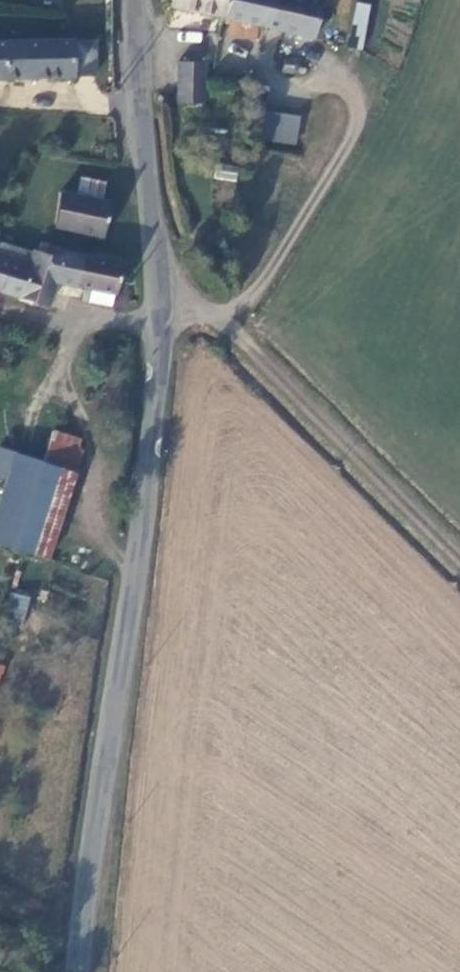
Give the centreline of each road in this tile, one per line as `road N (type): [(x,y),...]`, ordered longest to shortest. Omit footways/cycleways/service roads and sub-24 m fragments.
road 1 (unclassified): [(126,0),(160,406),(77,971)]
road 2 (track): [(148,265),(237,318),(459,543)]

